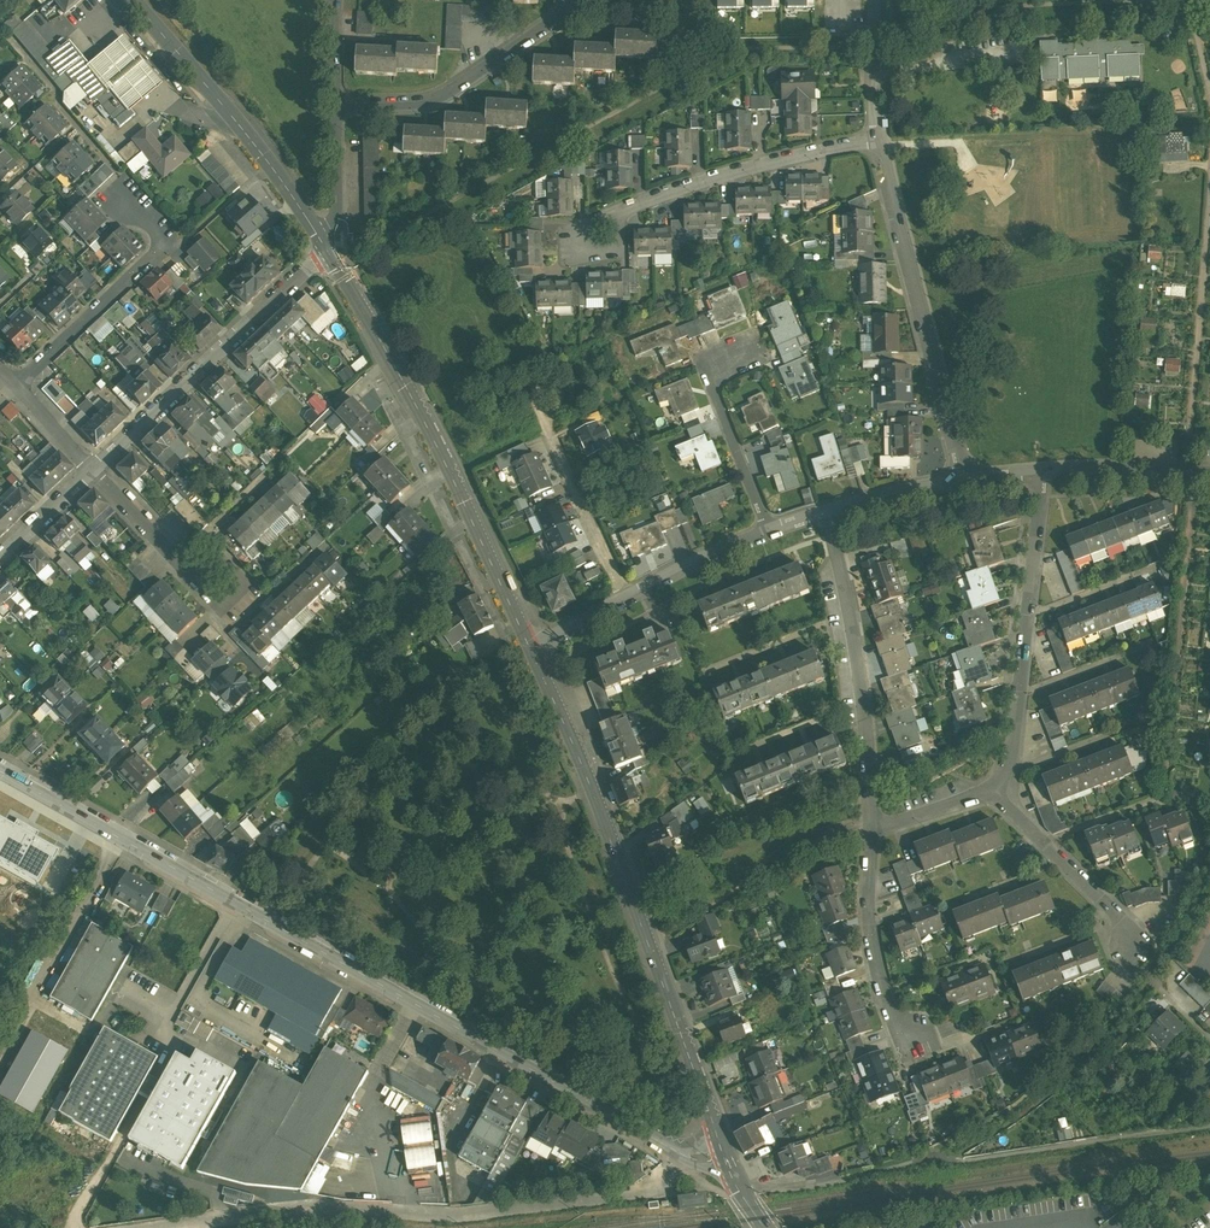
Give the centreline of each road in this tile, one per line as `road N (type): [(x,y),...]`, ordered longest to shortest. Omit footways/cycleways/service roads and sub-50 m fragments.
road 1 (tertiary): [(723,1155),(682,1154),(0,771)]
road 2 (tertiary): [(723,1155),(593,787),(531,649)]
road 3 (tertiary): [(531,649),(424,422),(325,248)]
road 4 (residential): [(880,139),(965,479)]
road 5 (residential): [(990,793),(1012,764),(1041,470)]
road 6 (residential): [(830,511),(854,637),(871,830)]
road 7 (residential): [(95,470),(325,248)]
road 8 (tertiary): [(325,248),(234,120),(127,0)]
road 9 (residential): [(880,139),(711,179),(627,209),(592,239)]
road 10 (residential): [(14,386),(165,245),(122,200)]
road 11 (residential): [(335,107),(434,99),(574,6)]
road 12 (residential): [(871,830),(871,946),(892,1016),(919,1040)]
road 13 (track): [(743,1195),(921,1157),(958,1161)]
road 14 (residential): [(990,793),(1107,905),(1131,951)]
road 15 (residential): [(625,596),(544,421)]
road 16 (residential): [(767,530),(712,390),(736,356)]
road 17 (residential): [(1041,470),(1209,476)]
road 18 (residential): [(625,596),(767,530)]
road 19 (residential): [(95,470),(194,574)]
road 20 (tertiary): [(325,248),(335,223),(335,107)]
road 21 (residential): [(877,0),(880,139)]
road 22 (residential): [(830,511),(965,479)]
road 23 (residential): [(0,559),(95,470)]
road 24 (residential): [(871,830),(990,793)]
road 25 (residential): [(194,574),(223,604),(245,585),(226,565),(204,566)]

